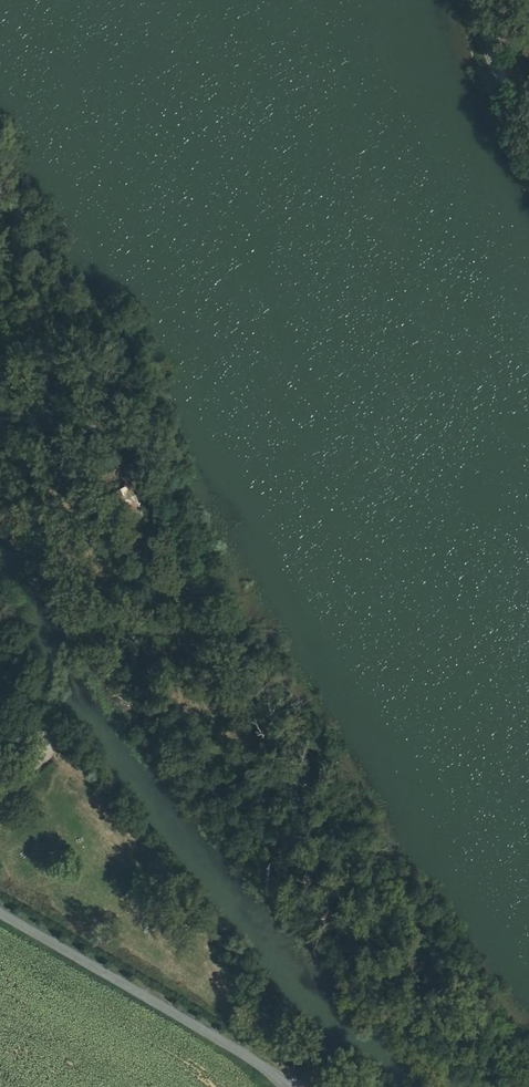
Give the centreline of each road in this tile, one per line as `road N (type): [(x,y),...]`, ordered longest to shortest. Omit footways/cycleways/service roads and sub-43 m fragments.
road 1 (unclassified): [(283,1086),(257,1062),(0,914)]
road 2 (track): [(463,0),(528,166)]

